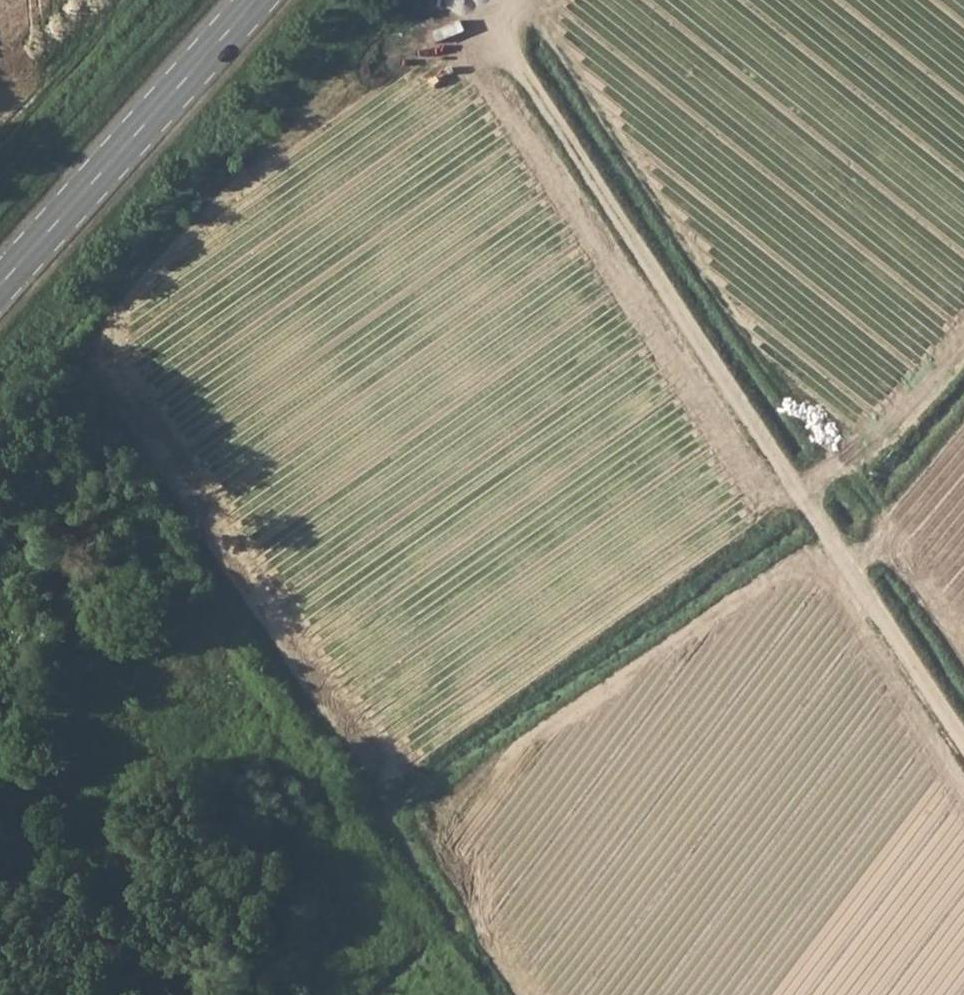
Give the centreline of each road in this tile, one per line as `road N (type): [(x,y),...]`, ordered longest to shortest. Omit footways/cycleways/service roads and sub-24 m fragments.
road 1 (track): [(963,736),(523,62),(507,25),(506,0)]
road 2 (secondary): [(0,290),(257,0)]

